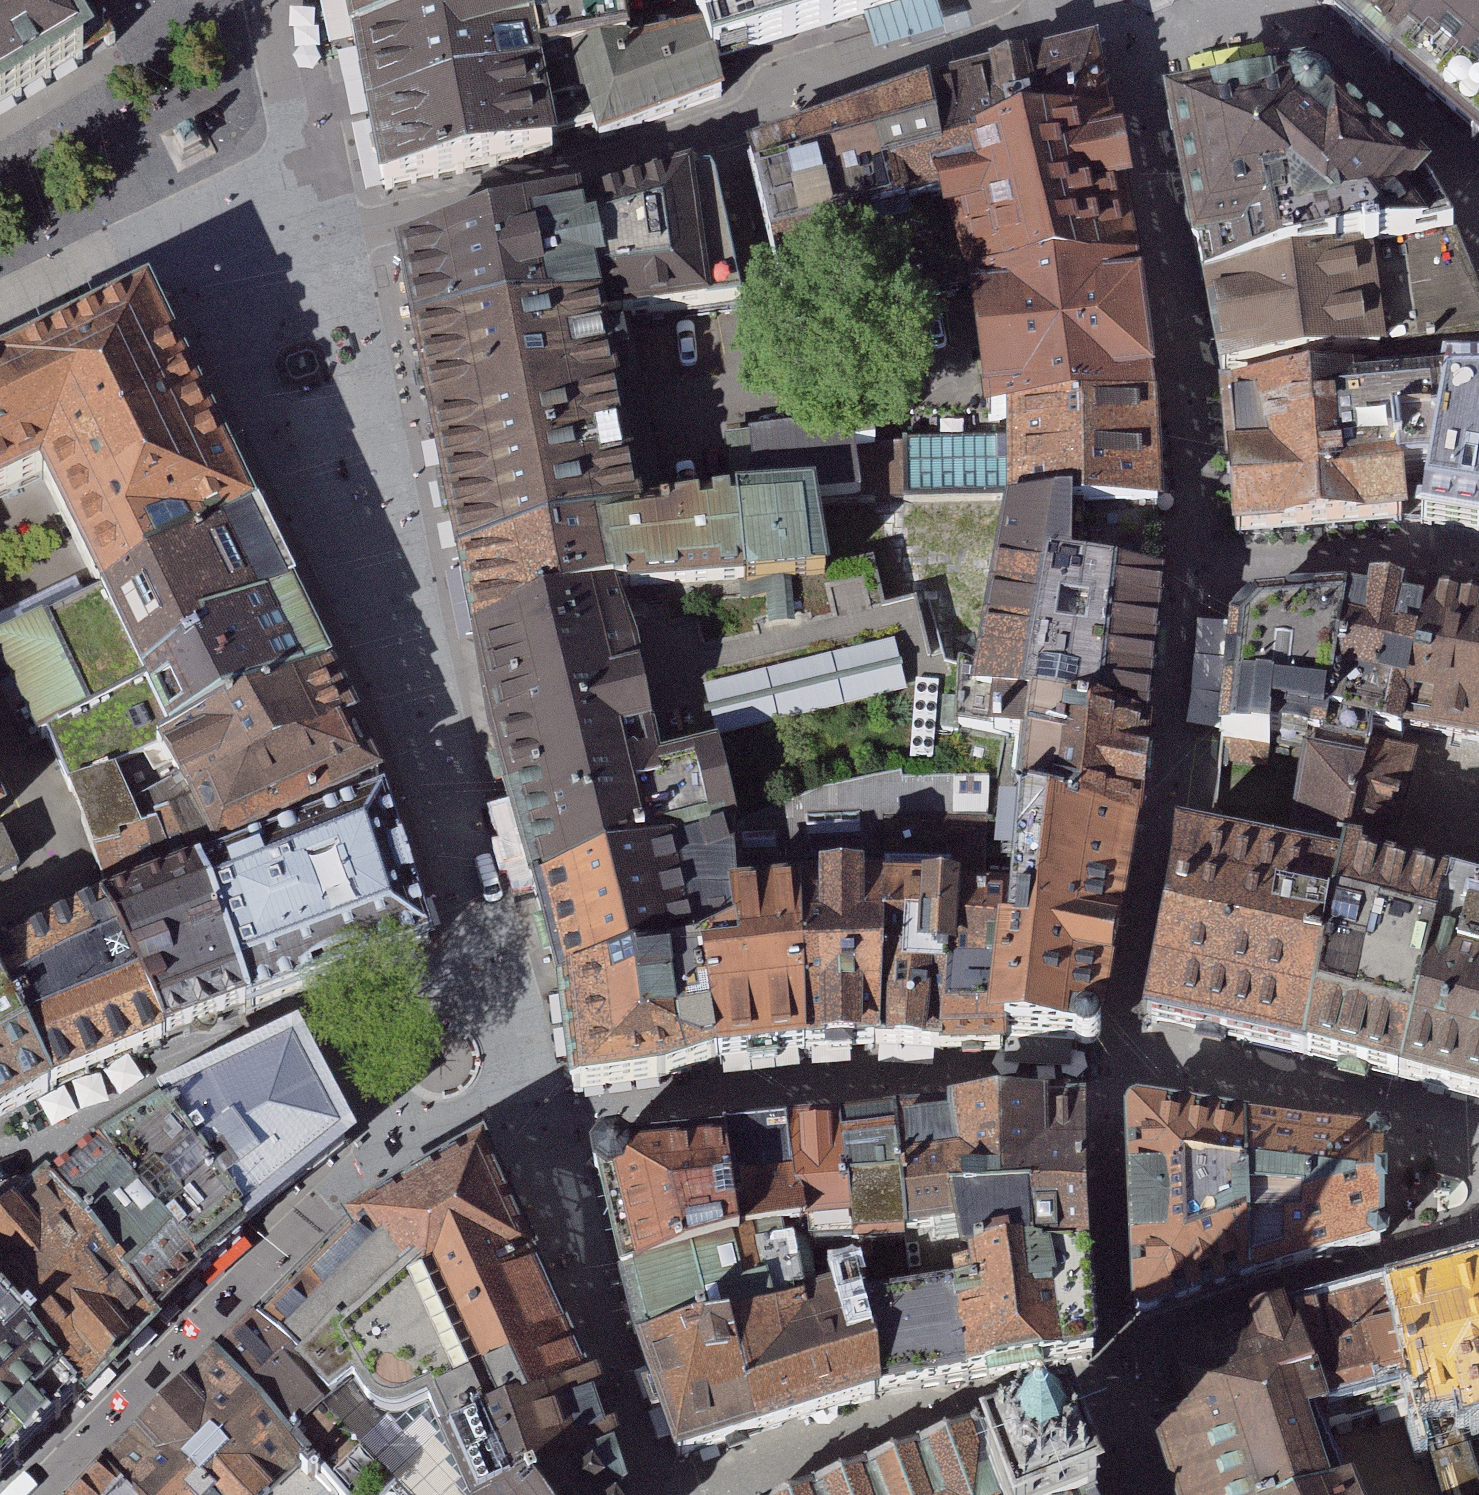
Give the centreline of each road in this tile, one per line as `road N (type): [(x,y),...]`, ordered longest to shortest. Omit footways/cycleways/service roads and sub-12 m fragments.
road 1 (residential): [(1144,1494),(1105,1374),(789,1494)]

